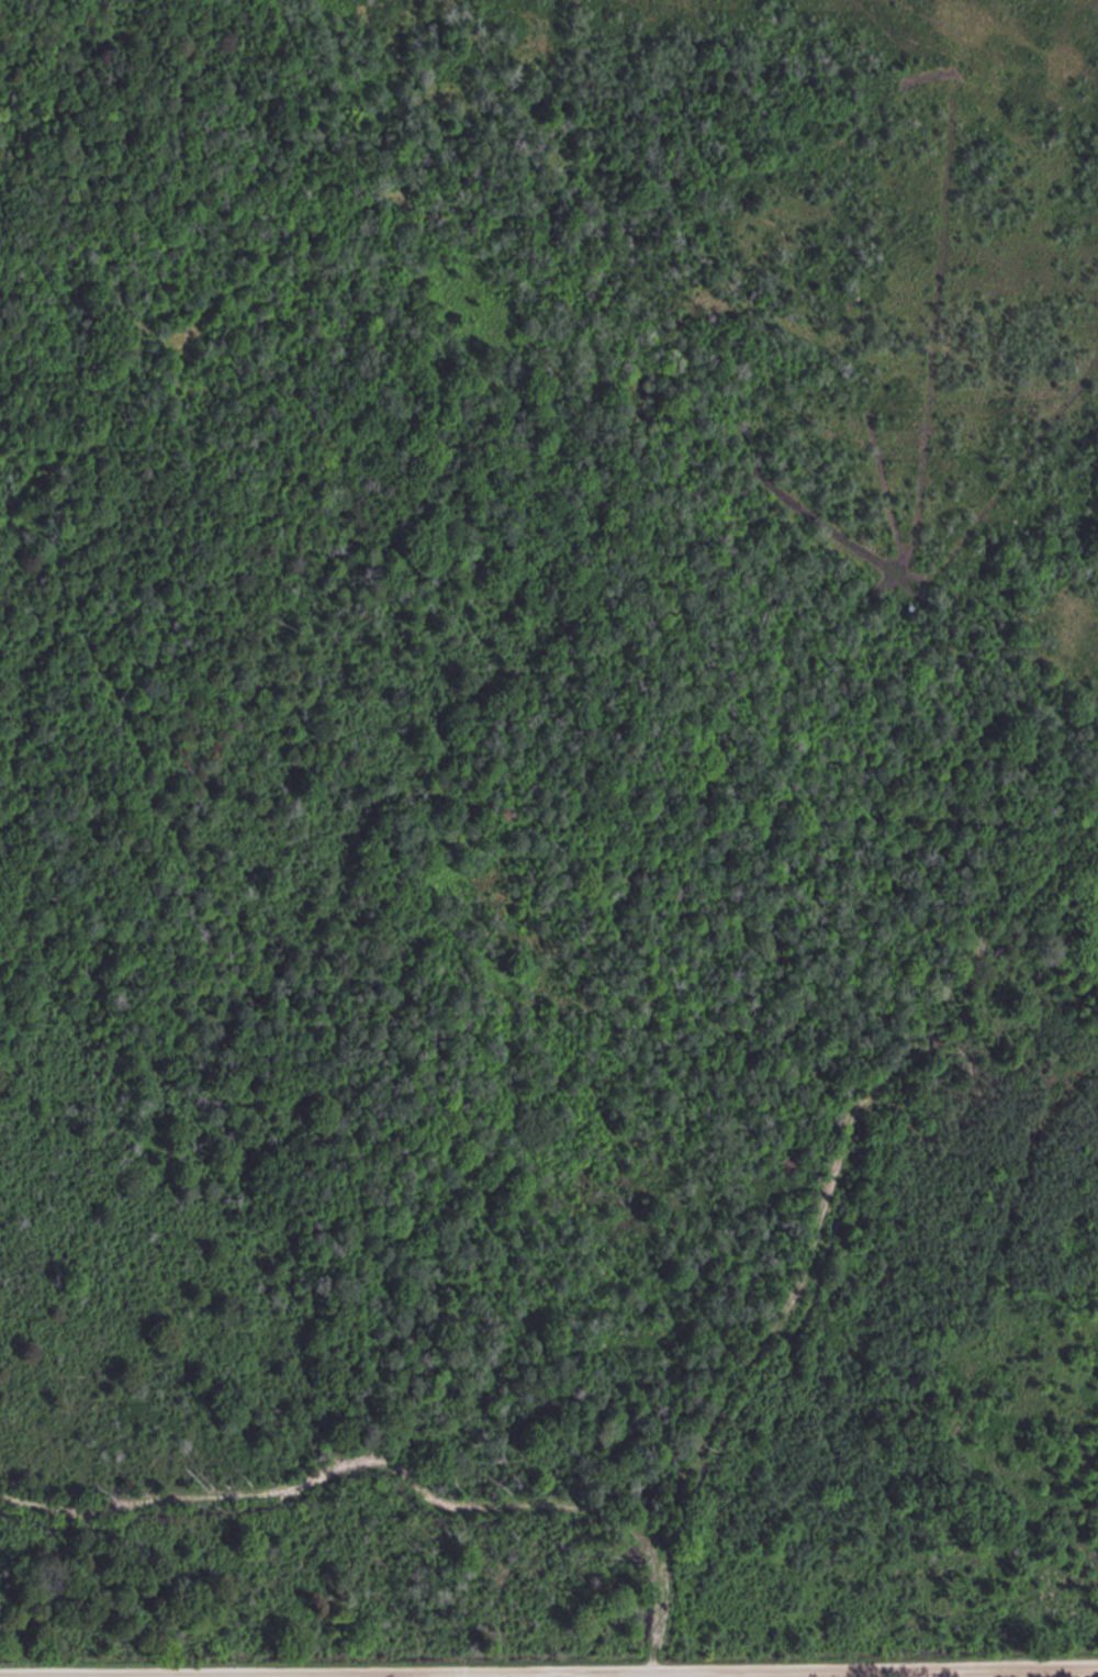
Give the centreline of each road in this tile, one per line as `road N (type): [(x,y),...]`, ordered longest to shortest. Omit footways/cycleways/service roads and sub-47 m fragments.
road 1 (residential): [(0,1674),(1097,1664)]
road 2 (track): [(645,1672),(682,1486),(814,1287),(878,1092),(1026,853),(1097,797)]

